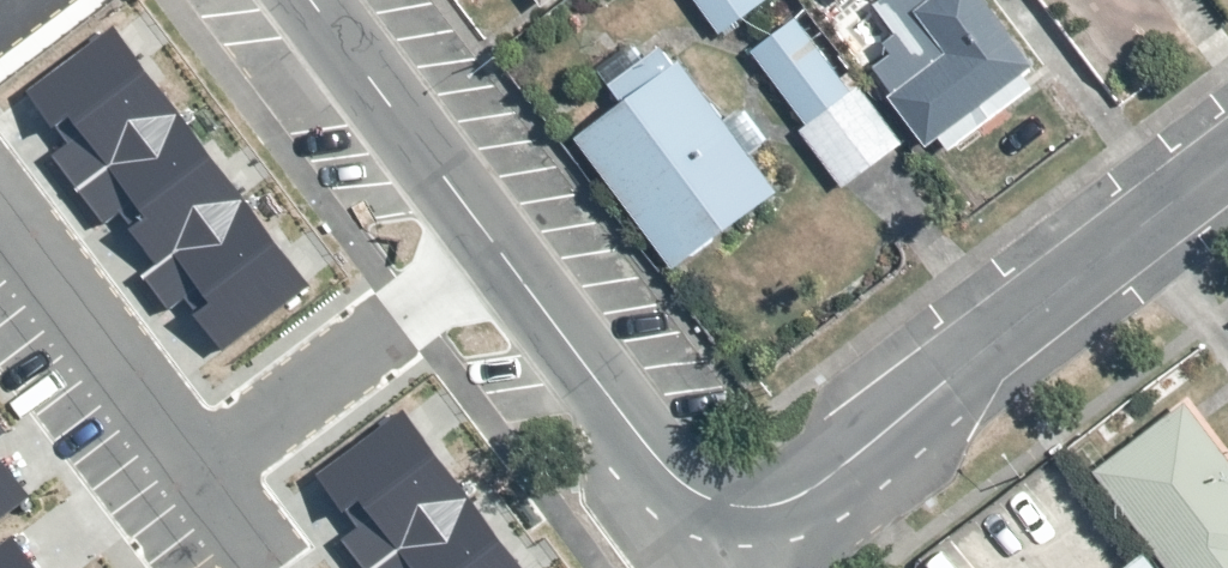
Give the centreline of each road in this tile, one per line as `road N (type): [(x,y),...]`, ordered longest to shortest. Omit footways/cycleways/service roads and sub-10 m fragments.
road 1 (residential): [(737,508),(785,502),(1227,161)]
road 2 (residential): [(494,242),(200,470)]
road 3 (residential): [(494,242),(648,452),(677,483),(737,508)]
road 4 (residential): [(200,470),(0,204)]
road 5 (residential): [(310,0),(494,242)]

